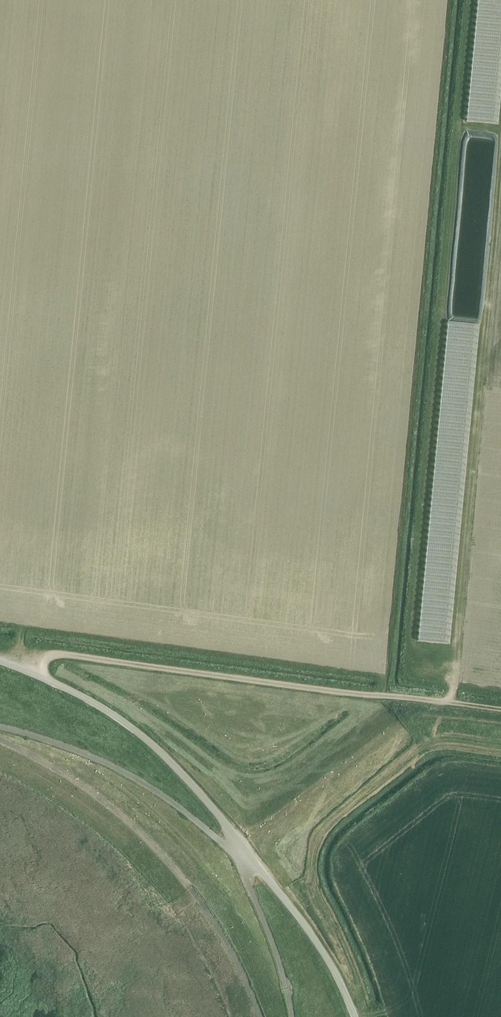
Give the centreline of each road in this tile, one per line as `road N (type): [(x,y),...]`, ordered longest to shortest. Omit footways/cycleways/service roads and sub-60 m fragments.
road 1 (track): [(27,671),(52,653),(448,701),(450,688),(407,677),(470,0)]
road 2 (unclassified): [(355,1016),(298,915),(174,766),(110,713),(0,661)]
road 3 (track): [(260,1016),(209,912),(163,853),(89,787),(0,740)]
road 4 (track): [(0,730),(113,764),(224,844),(242,846)]

